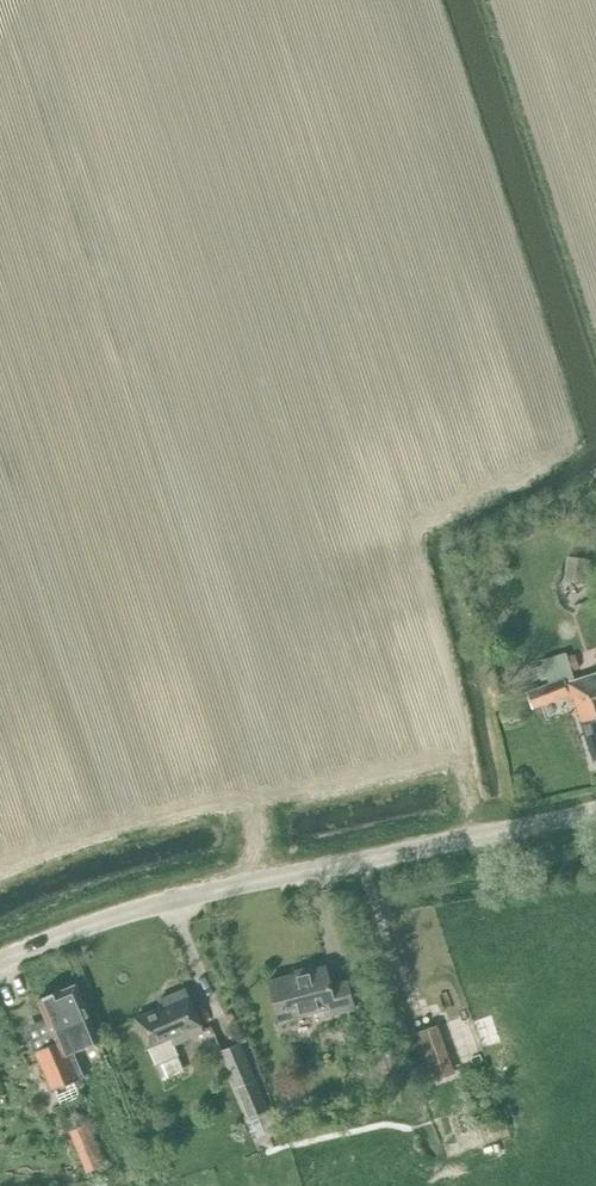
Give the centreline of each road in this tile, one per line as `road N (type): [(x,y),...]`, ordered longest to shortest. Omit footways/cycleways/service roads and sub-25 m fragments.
road 1 (unclassified): [(0,961),(210,889),(595,813)]

